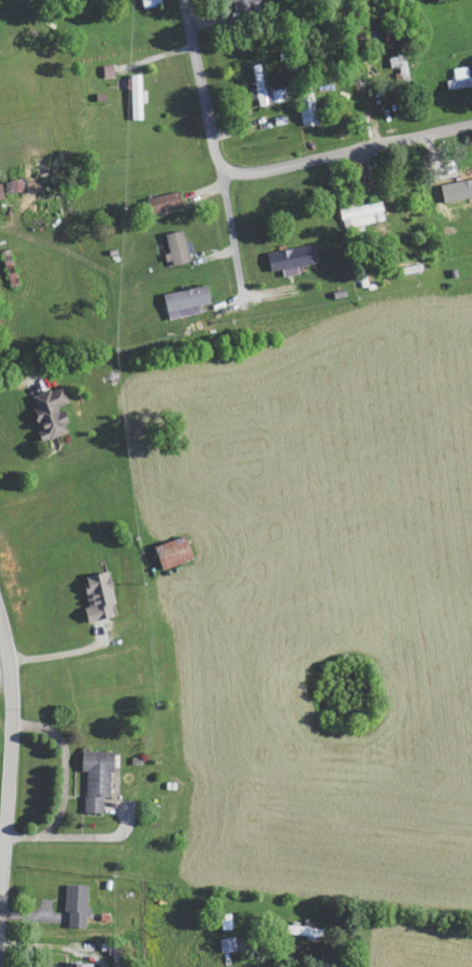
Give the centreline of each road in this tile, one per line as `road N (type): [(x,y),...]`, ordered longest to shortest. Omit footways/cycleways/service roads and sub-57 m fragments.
road 1 (residential): [(471,128),(230,174),(216,149),(186,0)]
road 2 (secondary): [(0,932),(14,729),(0,611)]

